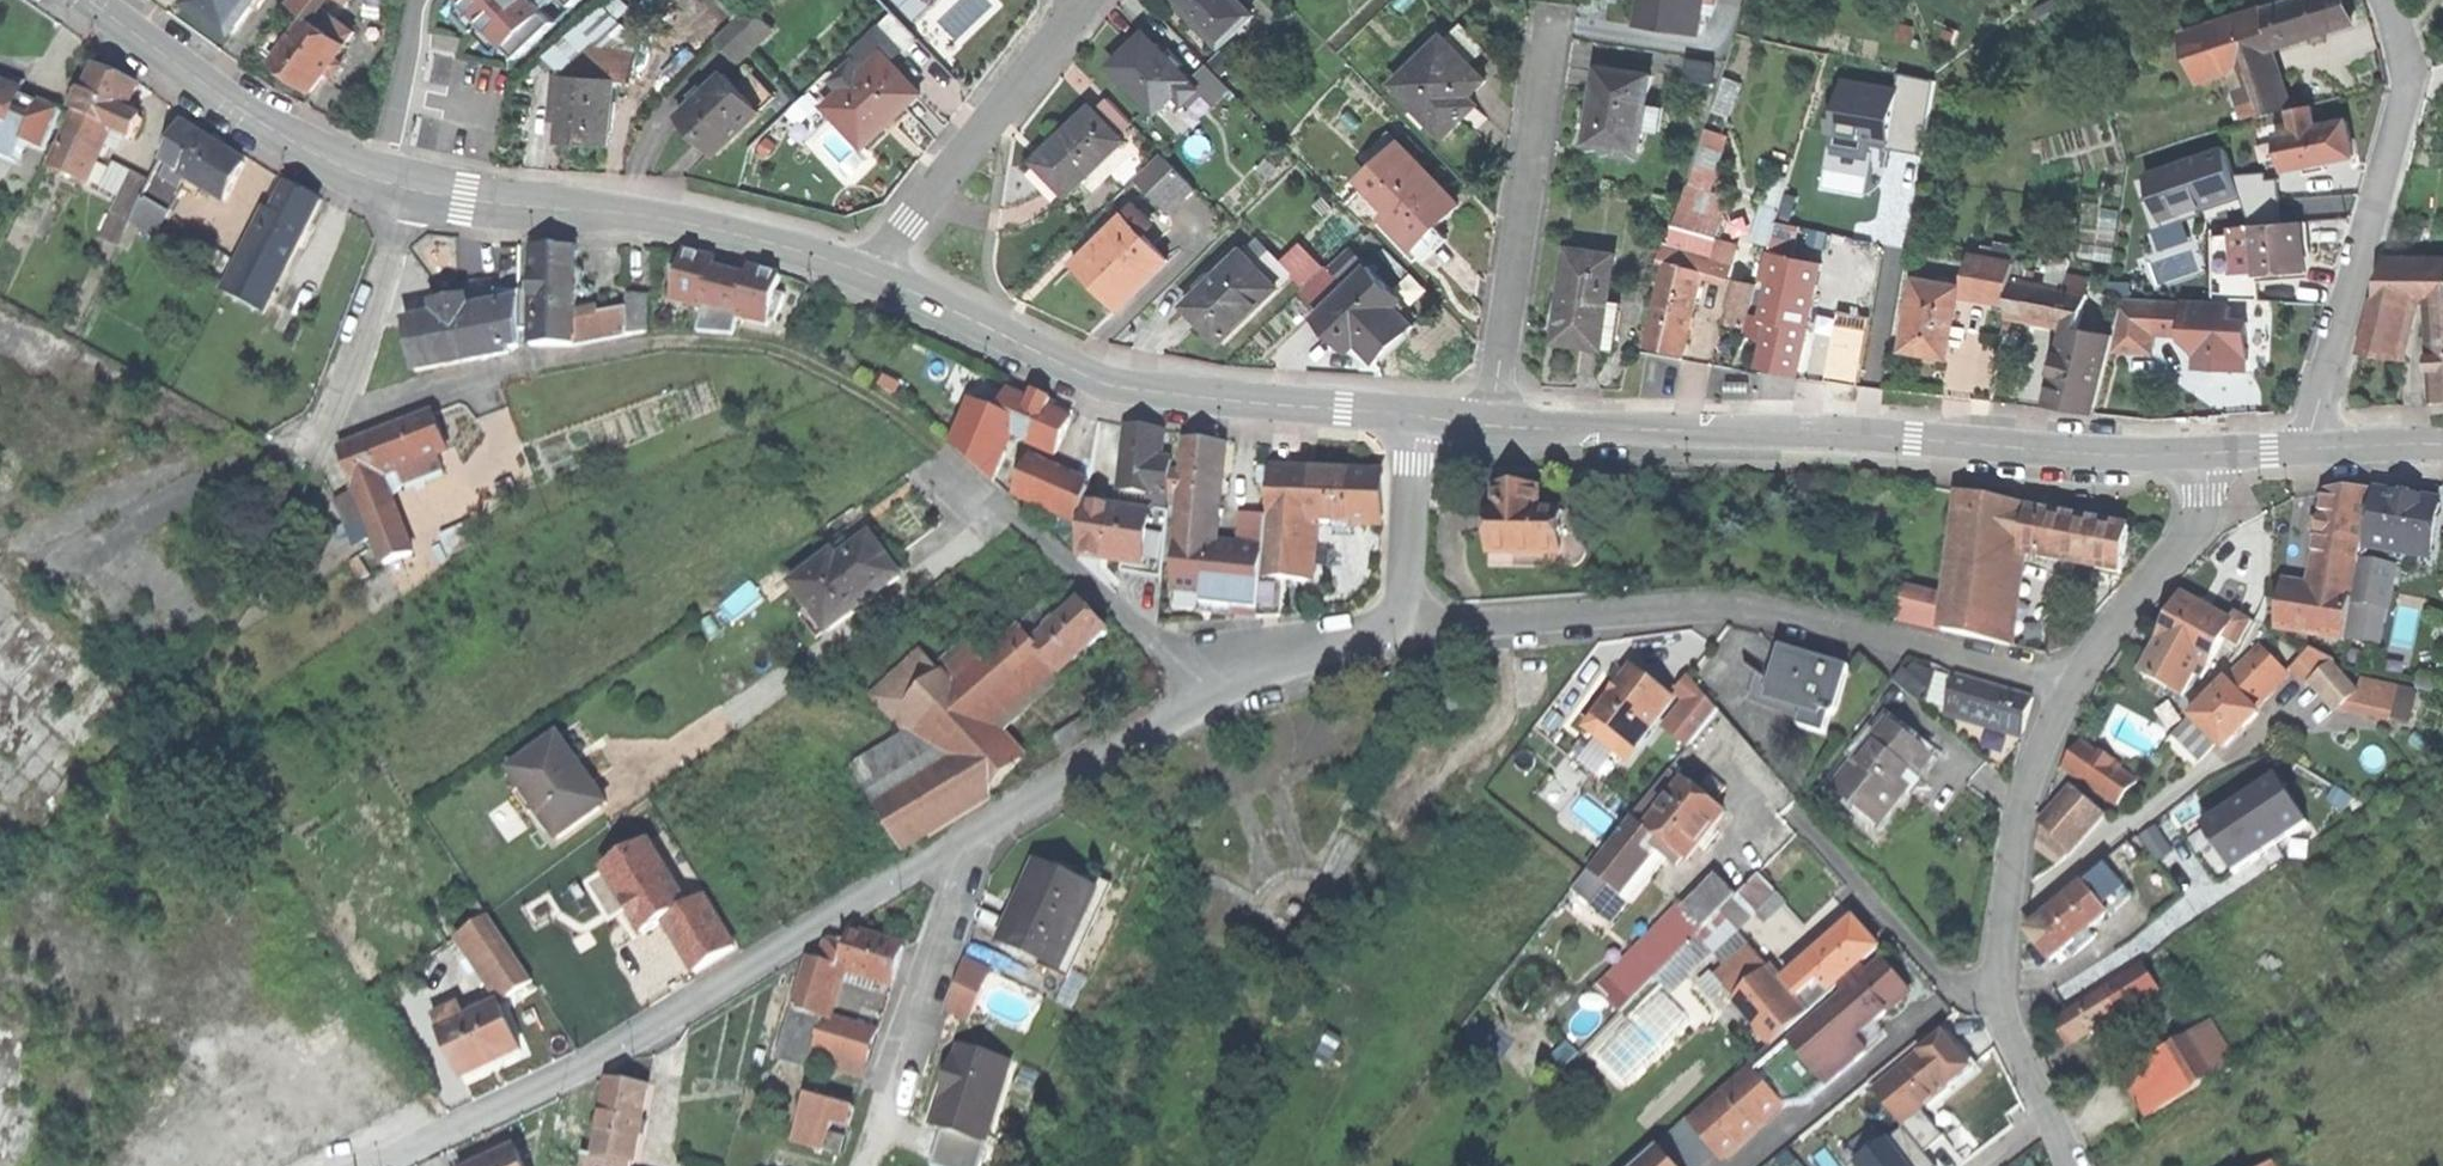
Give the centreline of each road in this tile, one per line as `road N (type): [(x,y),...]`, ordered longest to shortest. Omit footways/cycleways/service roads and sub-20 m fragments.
road 1 (residential): [(1404,632),(1302,655),(1216,695),(867,894),(612,1053),(375,1162)]
road 2 (tertiary): [(2209,460),(1809,432),(1486,430)]
road 3 (residential): [(2067,687),(1743,607),(1404,632)]
road 4 (tertiary): [(1418,421),(1105,387),(872,274)]
road 5 (residential): [(2070,1165),(1998,996),(2029,761),(2067,687)]
road 6 (tertiary): [(872,274),(684,220),(404,190)]
road 7 (residential): [(2382,0),(2411,77),(2306,453)]
road 8 (residential): [(1486,430),(1554,13)]
road 9 (track): [(952,467),(869,398),(768,352),(640,346)]
road 10 (residential): [(872,274),(1086,1)]
road 11 (tertiary): [(376,181),(286,138),(87,0)]
road 12 (residential): [(2067,687),(2182,547),(2209,494),(2209,460)]
road 13 (residential): [(404,190),(334,418)]
road 14 (residential): [(1404,632),(1418,421)]
road 15 (residential): [(413,0),(376,181)]
road 16 (tertiary): [(2442,443),(2306,453)]

